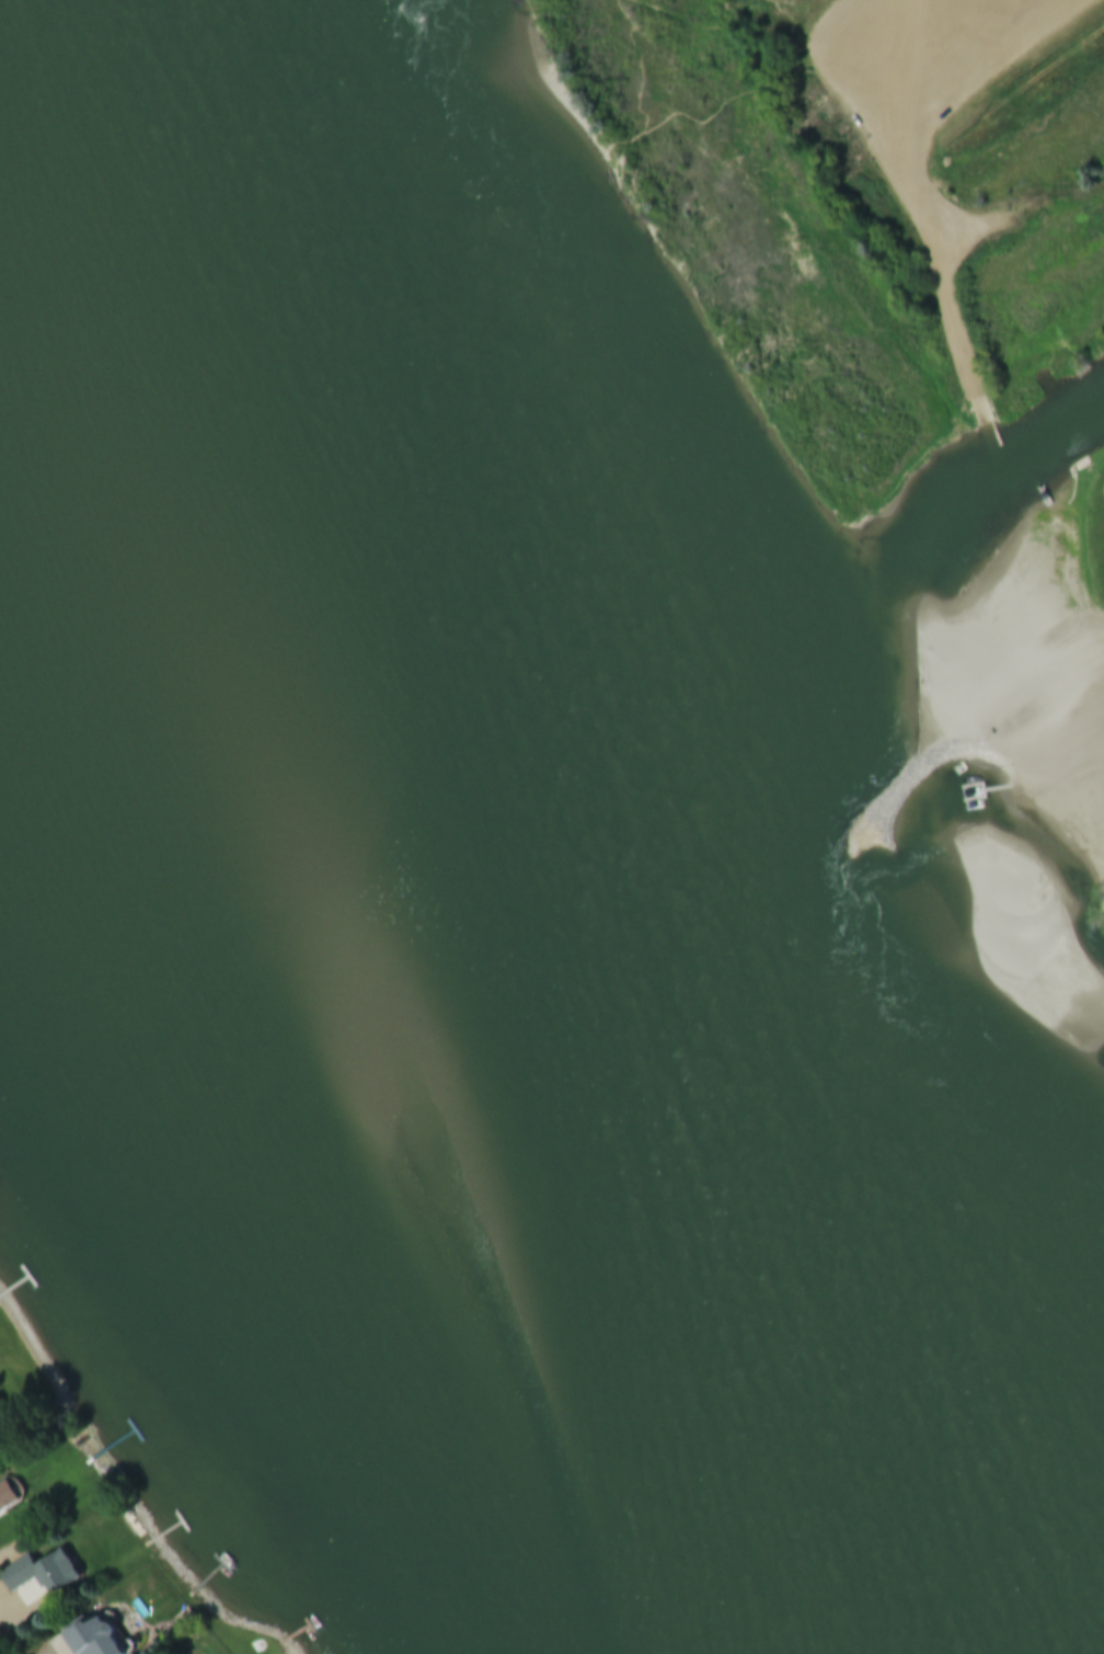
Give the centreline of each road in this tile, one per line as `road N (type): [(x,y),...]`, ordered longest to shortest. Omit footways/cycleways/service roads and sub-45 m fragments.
road 1 (residential): [(980,412),(946,299),(950,238),(877,96),(942,20),(941,0)]

